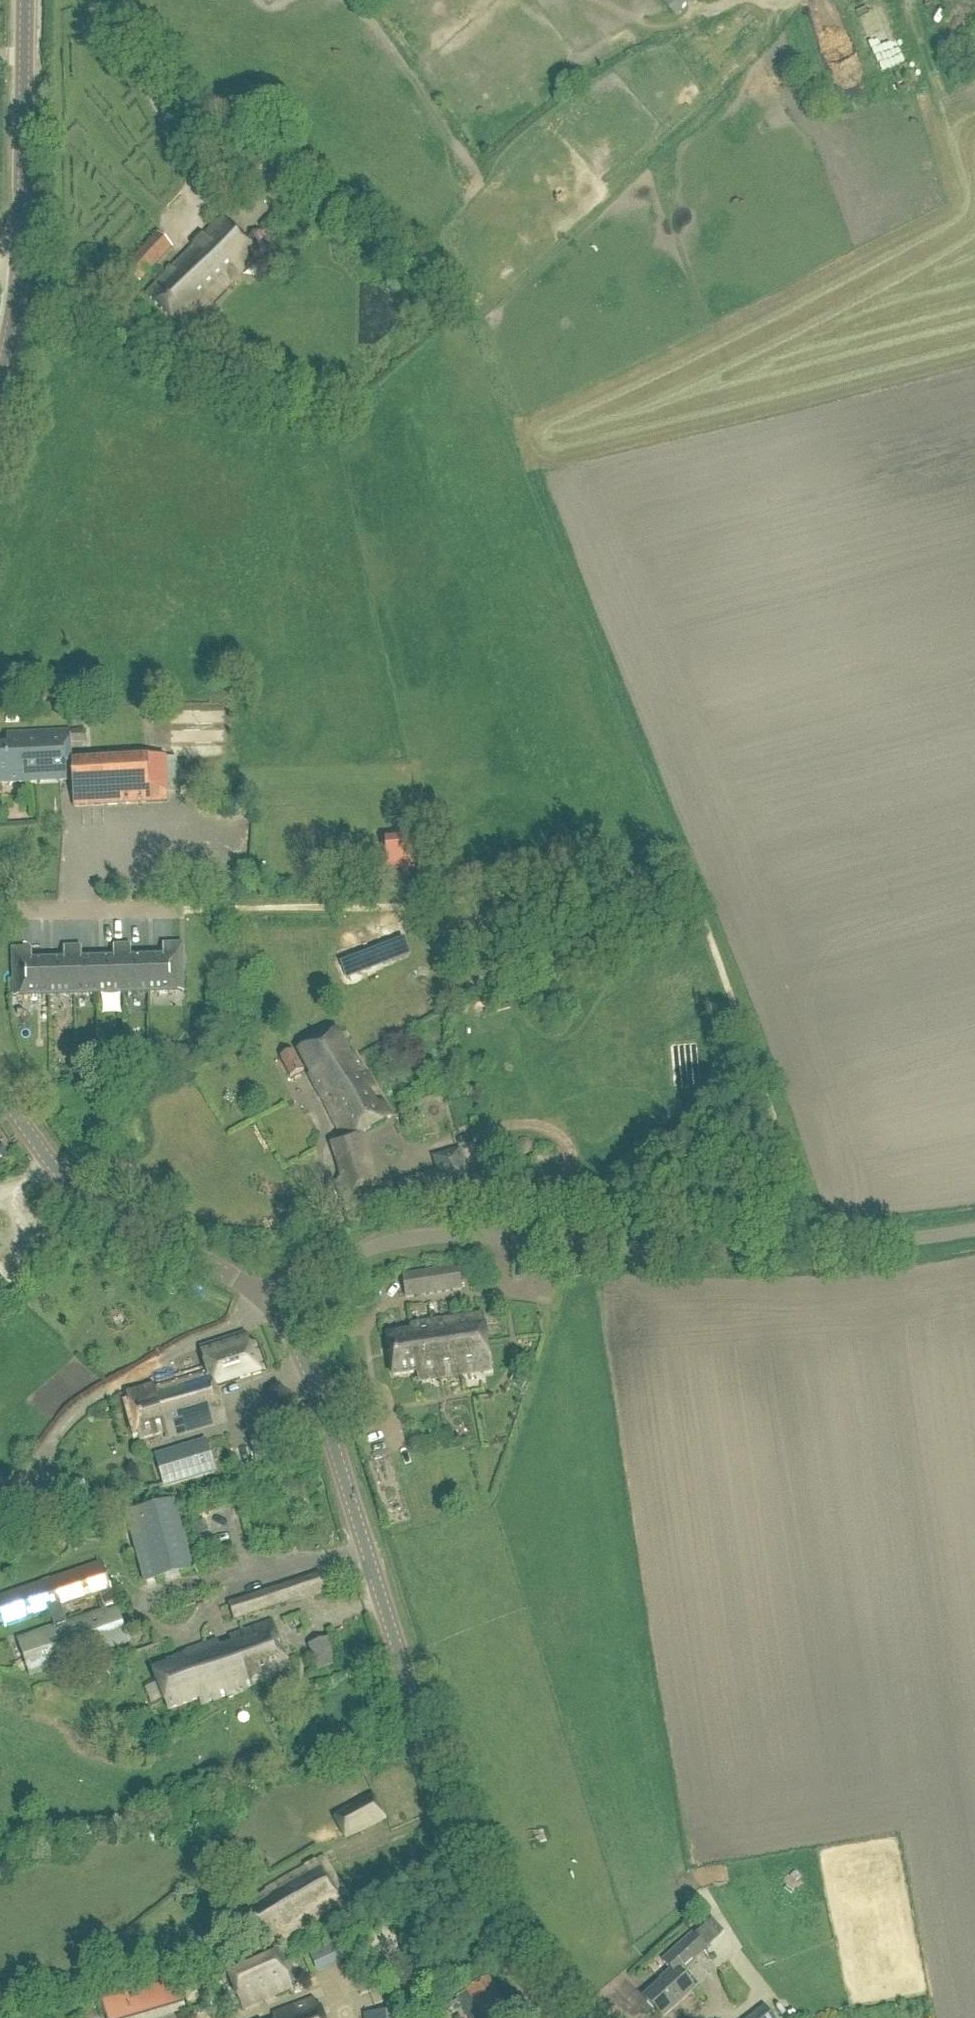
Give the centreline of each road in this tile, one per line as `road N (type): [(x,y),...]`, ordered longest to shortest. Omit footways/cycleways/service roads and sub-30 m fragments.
road 1 (tertiary): [(555,2017),(480,1910),(357,1523),(323,1382),(258,1296)]
road 2 (unclassified): [(258,1296),(418,1237),(696,1256),(974,1228)]
road 3 (tertiary): [(0,384),(21,259),(25,0)]
road 4 (tertiary): [(258,1296),(68,1181),(0,1092)]
road 5 (residential): [(0,911),(174,909)]

